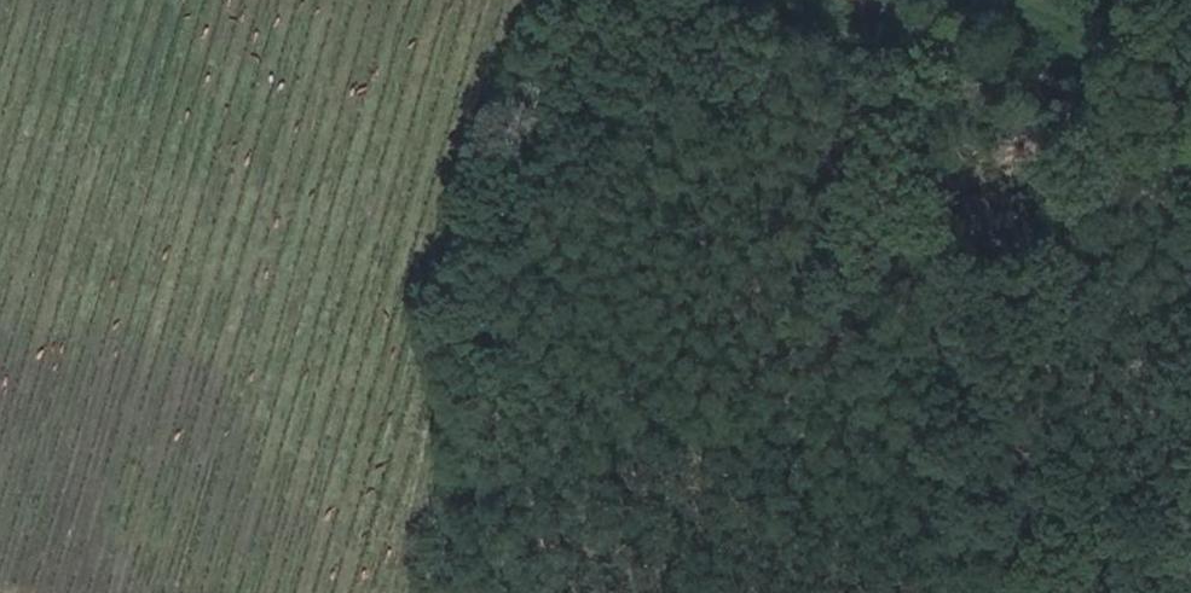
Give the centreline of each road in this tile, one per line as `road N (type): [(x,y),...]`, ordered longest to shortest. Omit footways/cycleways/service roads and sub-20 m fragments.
road 1 (track): [(708,0),(1004,106),(1190,219)]
road 2 (track): [(908,0),(1077,67),(1190,153)]

